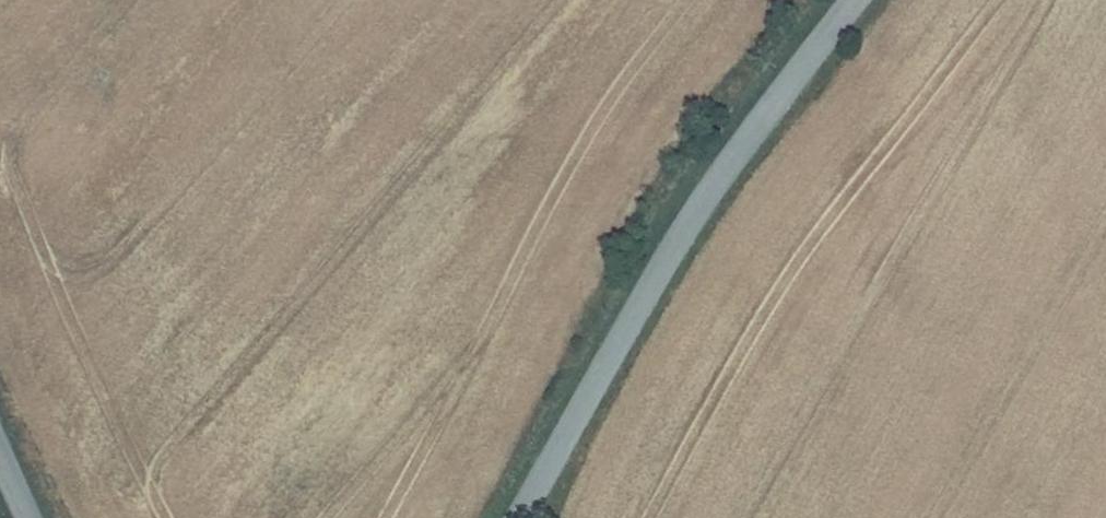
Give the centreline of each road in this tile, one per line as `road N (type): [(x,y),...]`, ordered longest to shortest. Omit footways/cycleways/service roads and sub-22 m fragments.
road 1 (tertiary): [(855,0),(712,185),(516,517)]

